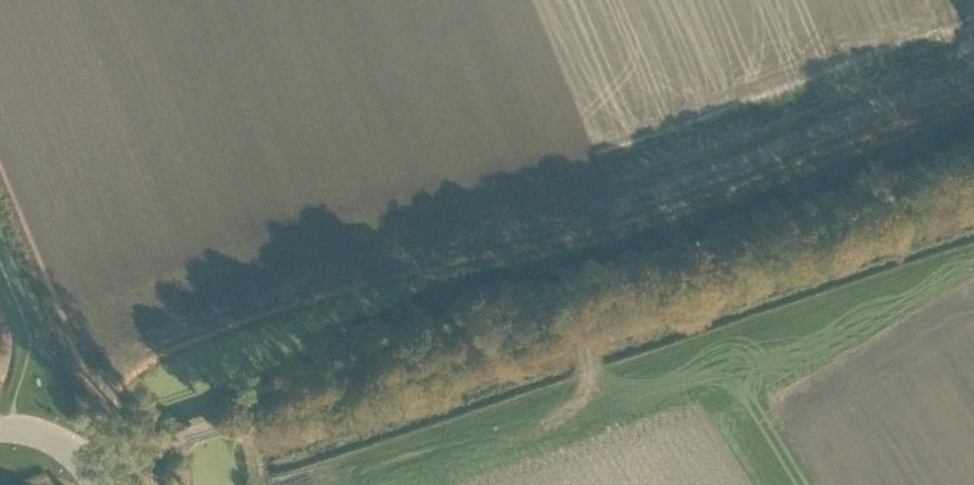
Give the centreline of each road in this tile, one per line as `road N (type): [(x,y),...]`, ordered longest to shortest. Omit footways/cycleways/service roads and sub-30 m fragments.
road 1 (unclassified): [(94,474),(121,456),(973,173)]

